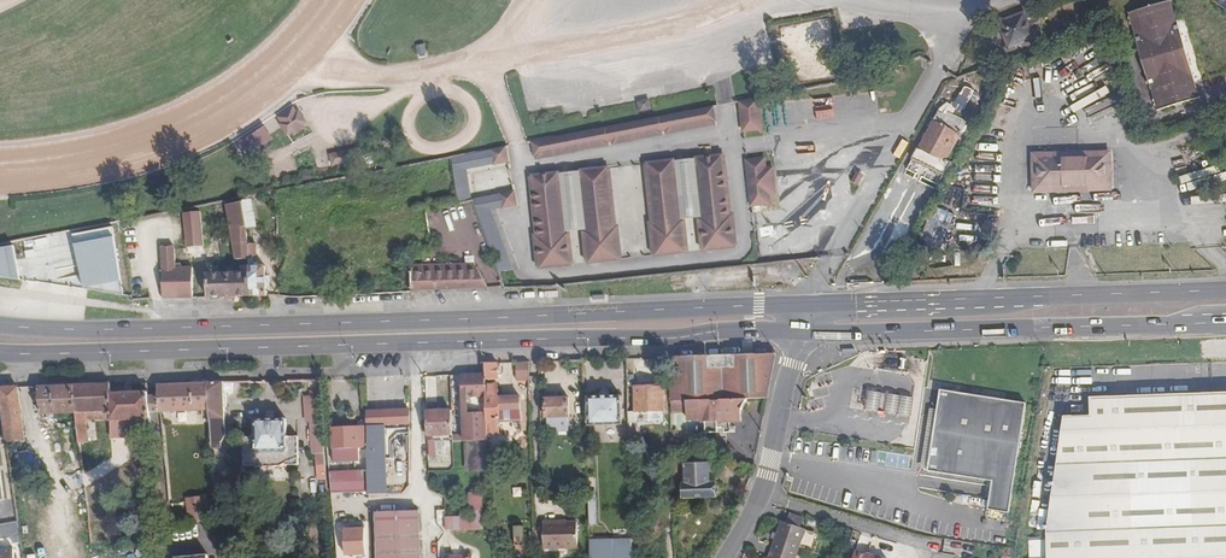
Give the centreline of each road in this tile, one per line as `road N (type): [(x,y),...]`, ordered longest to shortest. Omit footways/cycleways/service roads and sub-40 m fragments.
road 1 (primary): [(0,353),(797,332)]
road 2 (primary): [(796,305),(157,328),(0,326)]
road 3 (primary): [(1225,290),(796,305)]
road 4 (primary): [(797,332),(1225,322)]
road 5 (residential): [(758,497),(923,545)]
road 6 (residential): [(797,332),(758,497)]

